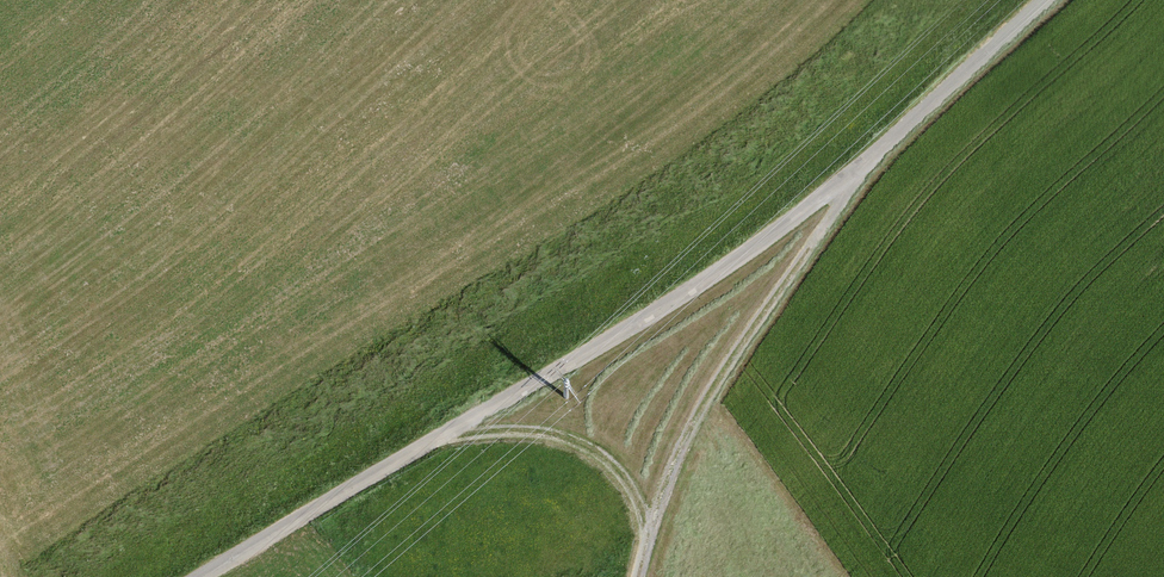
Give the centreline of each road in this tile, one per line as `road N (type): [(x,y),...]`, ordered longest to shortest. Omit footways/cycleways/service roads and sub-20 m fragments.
road 1 (unclassified): [(198,576),(710,277),(847,177),(1043,0)]
road 2 (track): [(636,576),(643,543),(723,363),(829,219),(847,177)]
road 3 (track): [(643,543),(628,490),(604,459),(508,428),(444,434)]

